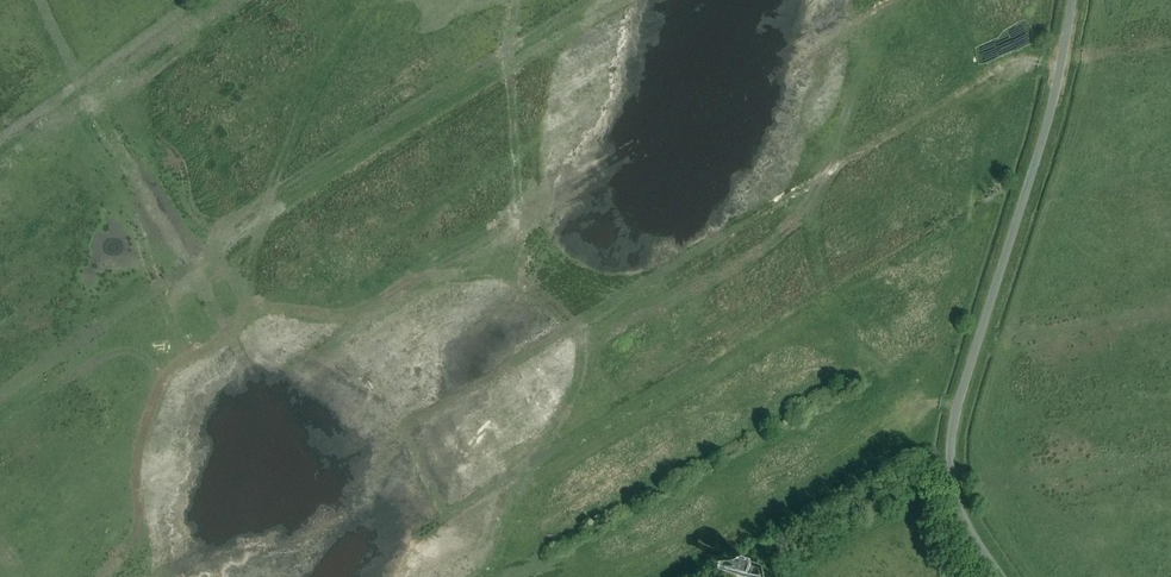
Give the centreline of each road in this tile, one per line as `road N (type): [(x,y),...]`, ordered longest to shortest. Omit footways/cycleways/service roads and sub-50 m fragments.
road 1 (unclassified): [(1005,576),(965,521),(950,445),(1043,139),(1074,0)]

